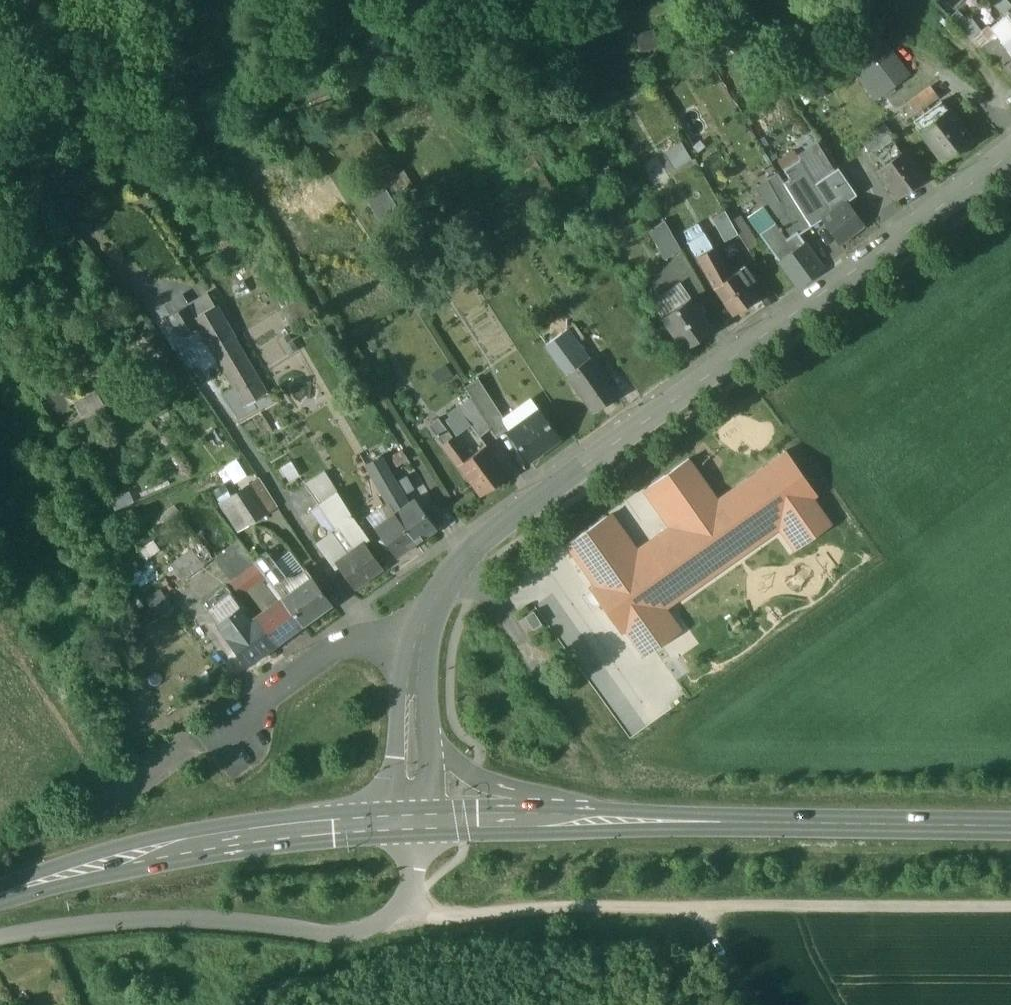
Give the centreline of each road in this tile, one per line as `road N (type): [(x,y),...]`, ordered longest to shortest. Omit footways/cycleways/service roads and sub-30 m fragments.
road 1 (secondary): [(1010,153),(483,541),(433,603),(417,645)]
road 2 (track): [(400,906),(449,924),(522,909),(1010,908)]
road 3 (primary): [(0,895),(227,838),(411,821)]
road 4 (primary): [(630,820),(1010,827)]
road 5 (primary): [(630,820),(488,781),(451,760),(426,727)]
road 6 (primary): [(411,821),(630,820)]
road 7 (secondary): [(417,645),(402,687),(393,798),(411,821)]
road 8 (track): [(586,741),(504,609)]

